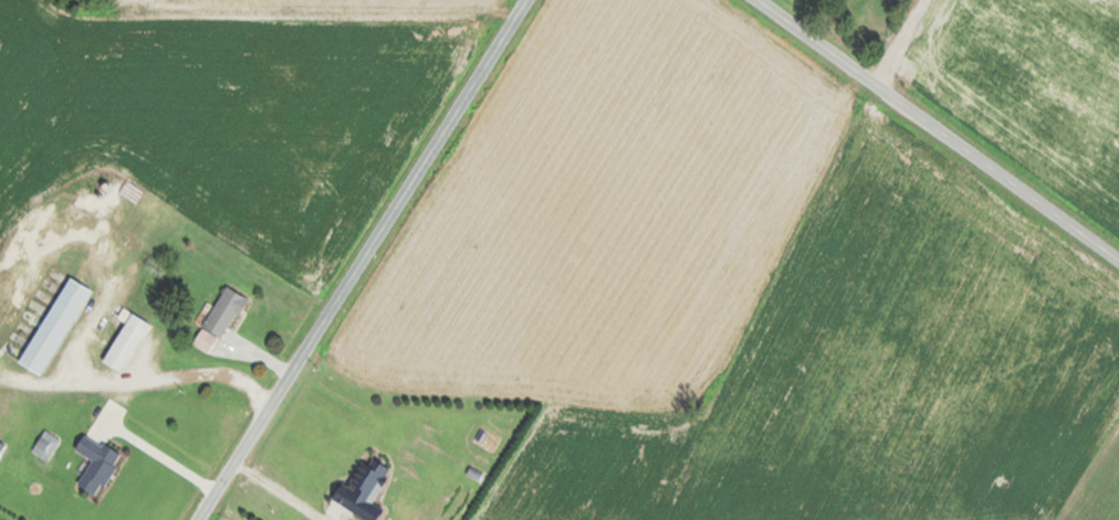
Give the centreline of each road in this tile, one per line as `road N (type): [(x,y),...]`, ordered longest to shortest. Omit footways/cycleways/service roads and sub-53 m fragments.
road 1 (residential): [(196,519),(524,0)]
road 2 (residential): [(1118,256),(764,0)]

